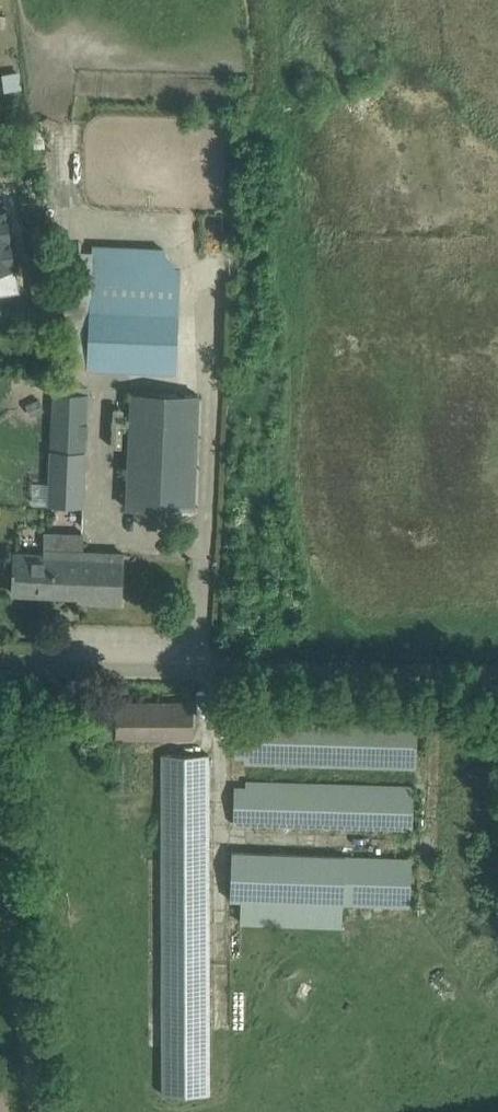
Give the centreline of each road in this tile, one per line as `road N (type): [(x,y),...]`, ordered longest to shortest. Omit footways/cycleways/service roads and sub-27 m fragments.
road 1 (unclassified): [(497,677),(0,663)]
road 2 (track): [(0,861),(33,1111)]

